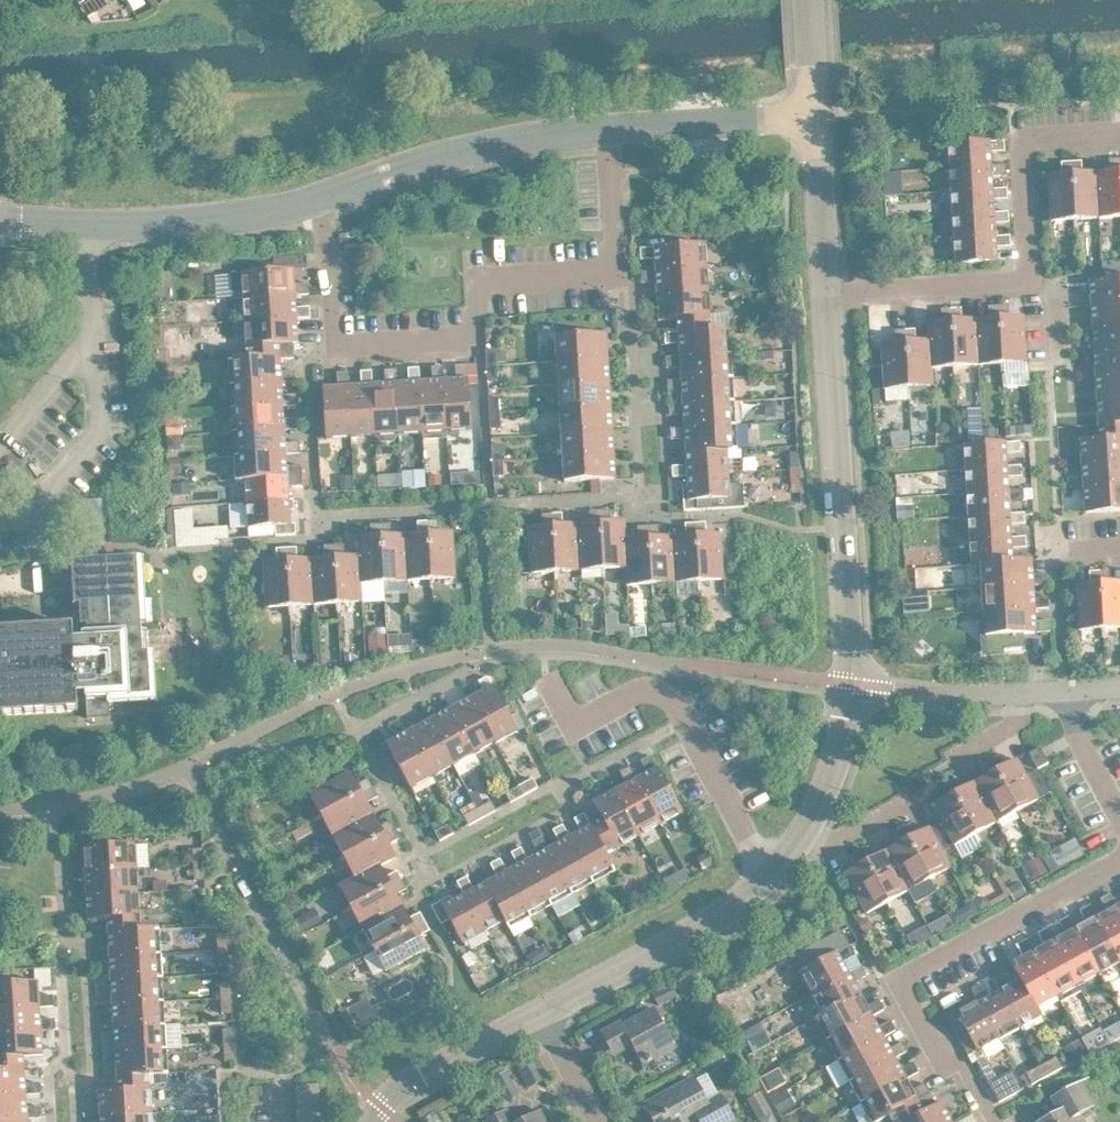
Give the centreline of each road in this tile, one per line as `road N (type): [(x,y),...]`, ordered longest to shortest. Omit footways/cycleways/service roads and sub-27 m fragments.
road 1 (residential): [(1002,1121),(965,1057),(933,1029),(899,973),(1119,856)]
road 2 (tertiary): [(837,292),(855,686)]
road 3 (residential): [(773,870),(672,691),(647,685),(591,714),(572,713),(552,674)]
road 4 (residential): [(480,339),(478,279),(618,265),(612,127)]
road 5 (residential): [(480,339),(337,348),(327,190)]
road 6 (tertiary): [(327,190),(489,144),(612,127)]
road 7 (tertiary): [(773,870),(726,907),(545,1002)]
road 8 (tertiary): [(90,223),(209,218),(327,190)]
road 9 (residential): [(1037,276),(1031,132),(1119,129)]
road 10 (residential): [(0,519),(25,519),(103,426),(95,346)]
road 11 (tertiary): [(612,127),(824,106)]
road 12 (residential): [(855,686),(1062,688)]
road 13 (tertiary): [(545,1002),(423,1071),(386,1121)]
road 14 (residential): [(837,292),(1037,276)]
road 15 (tertiary): [(824,106),(837,292)]
road 16 (residential): [(0,455),(95,346)]
road 17 (tertiary): [(855,686),(814,820)]
road 18 (residential): [(814,820),(842,827),(939,779)]
road 19 (residential): [(610,1121),(545,1002)]
road 20 (residential): [(95,346),(90,223)]
road 21 (residential): [(1119,794),(1062,688)]

